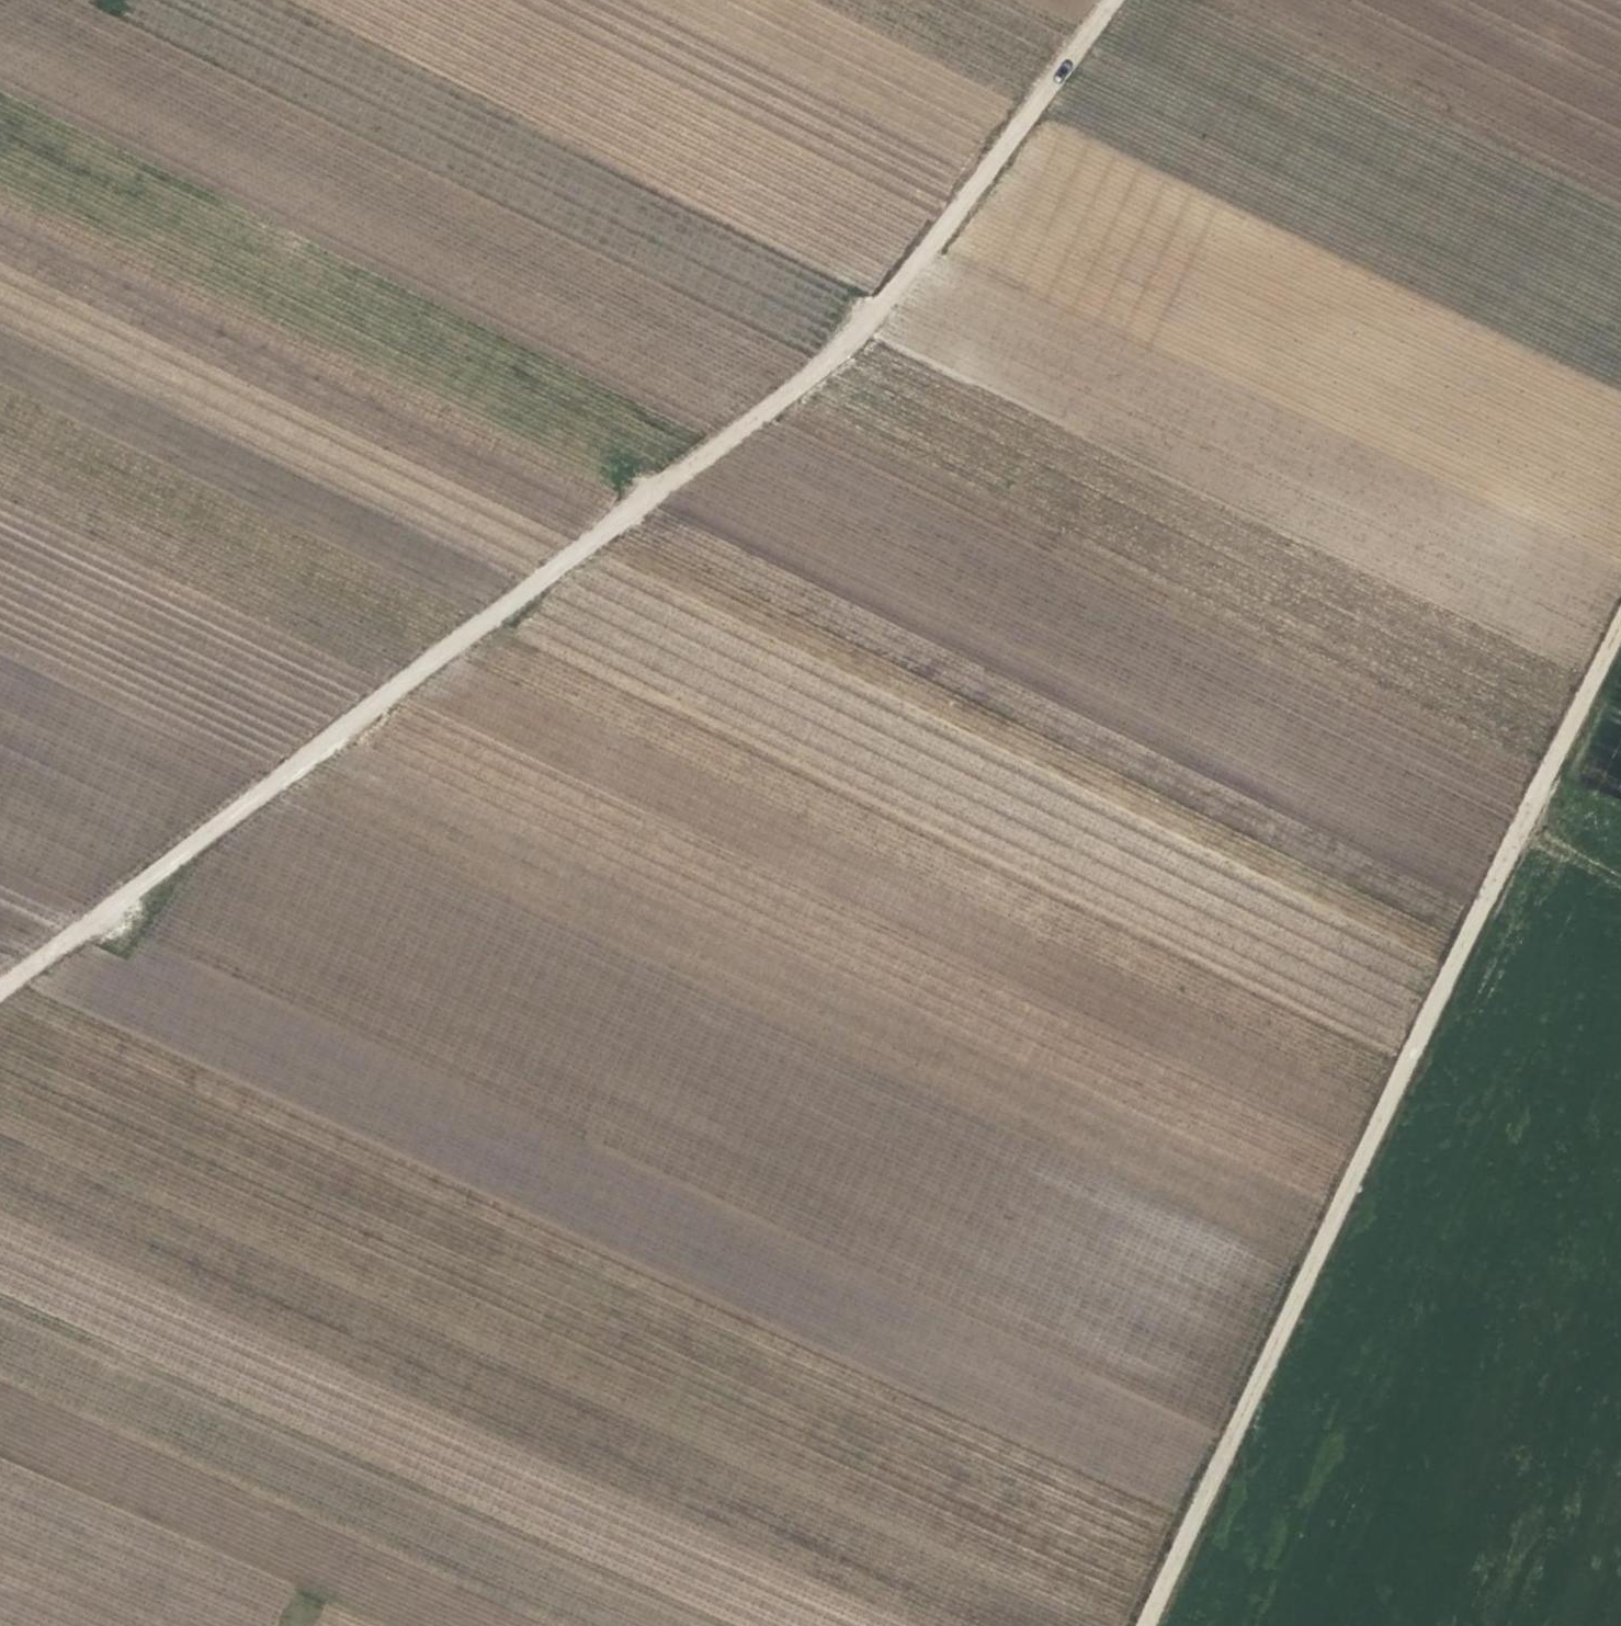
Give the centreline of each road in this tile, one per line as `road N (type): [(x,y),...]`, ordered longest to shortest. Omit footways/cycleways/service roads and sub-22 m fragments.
road 1 (track): [(0,993),(811,377),(897,290),(1115,0)]
road 2 (track): [(1620,609),(1478,902),(1150,1625)]

